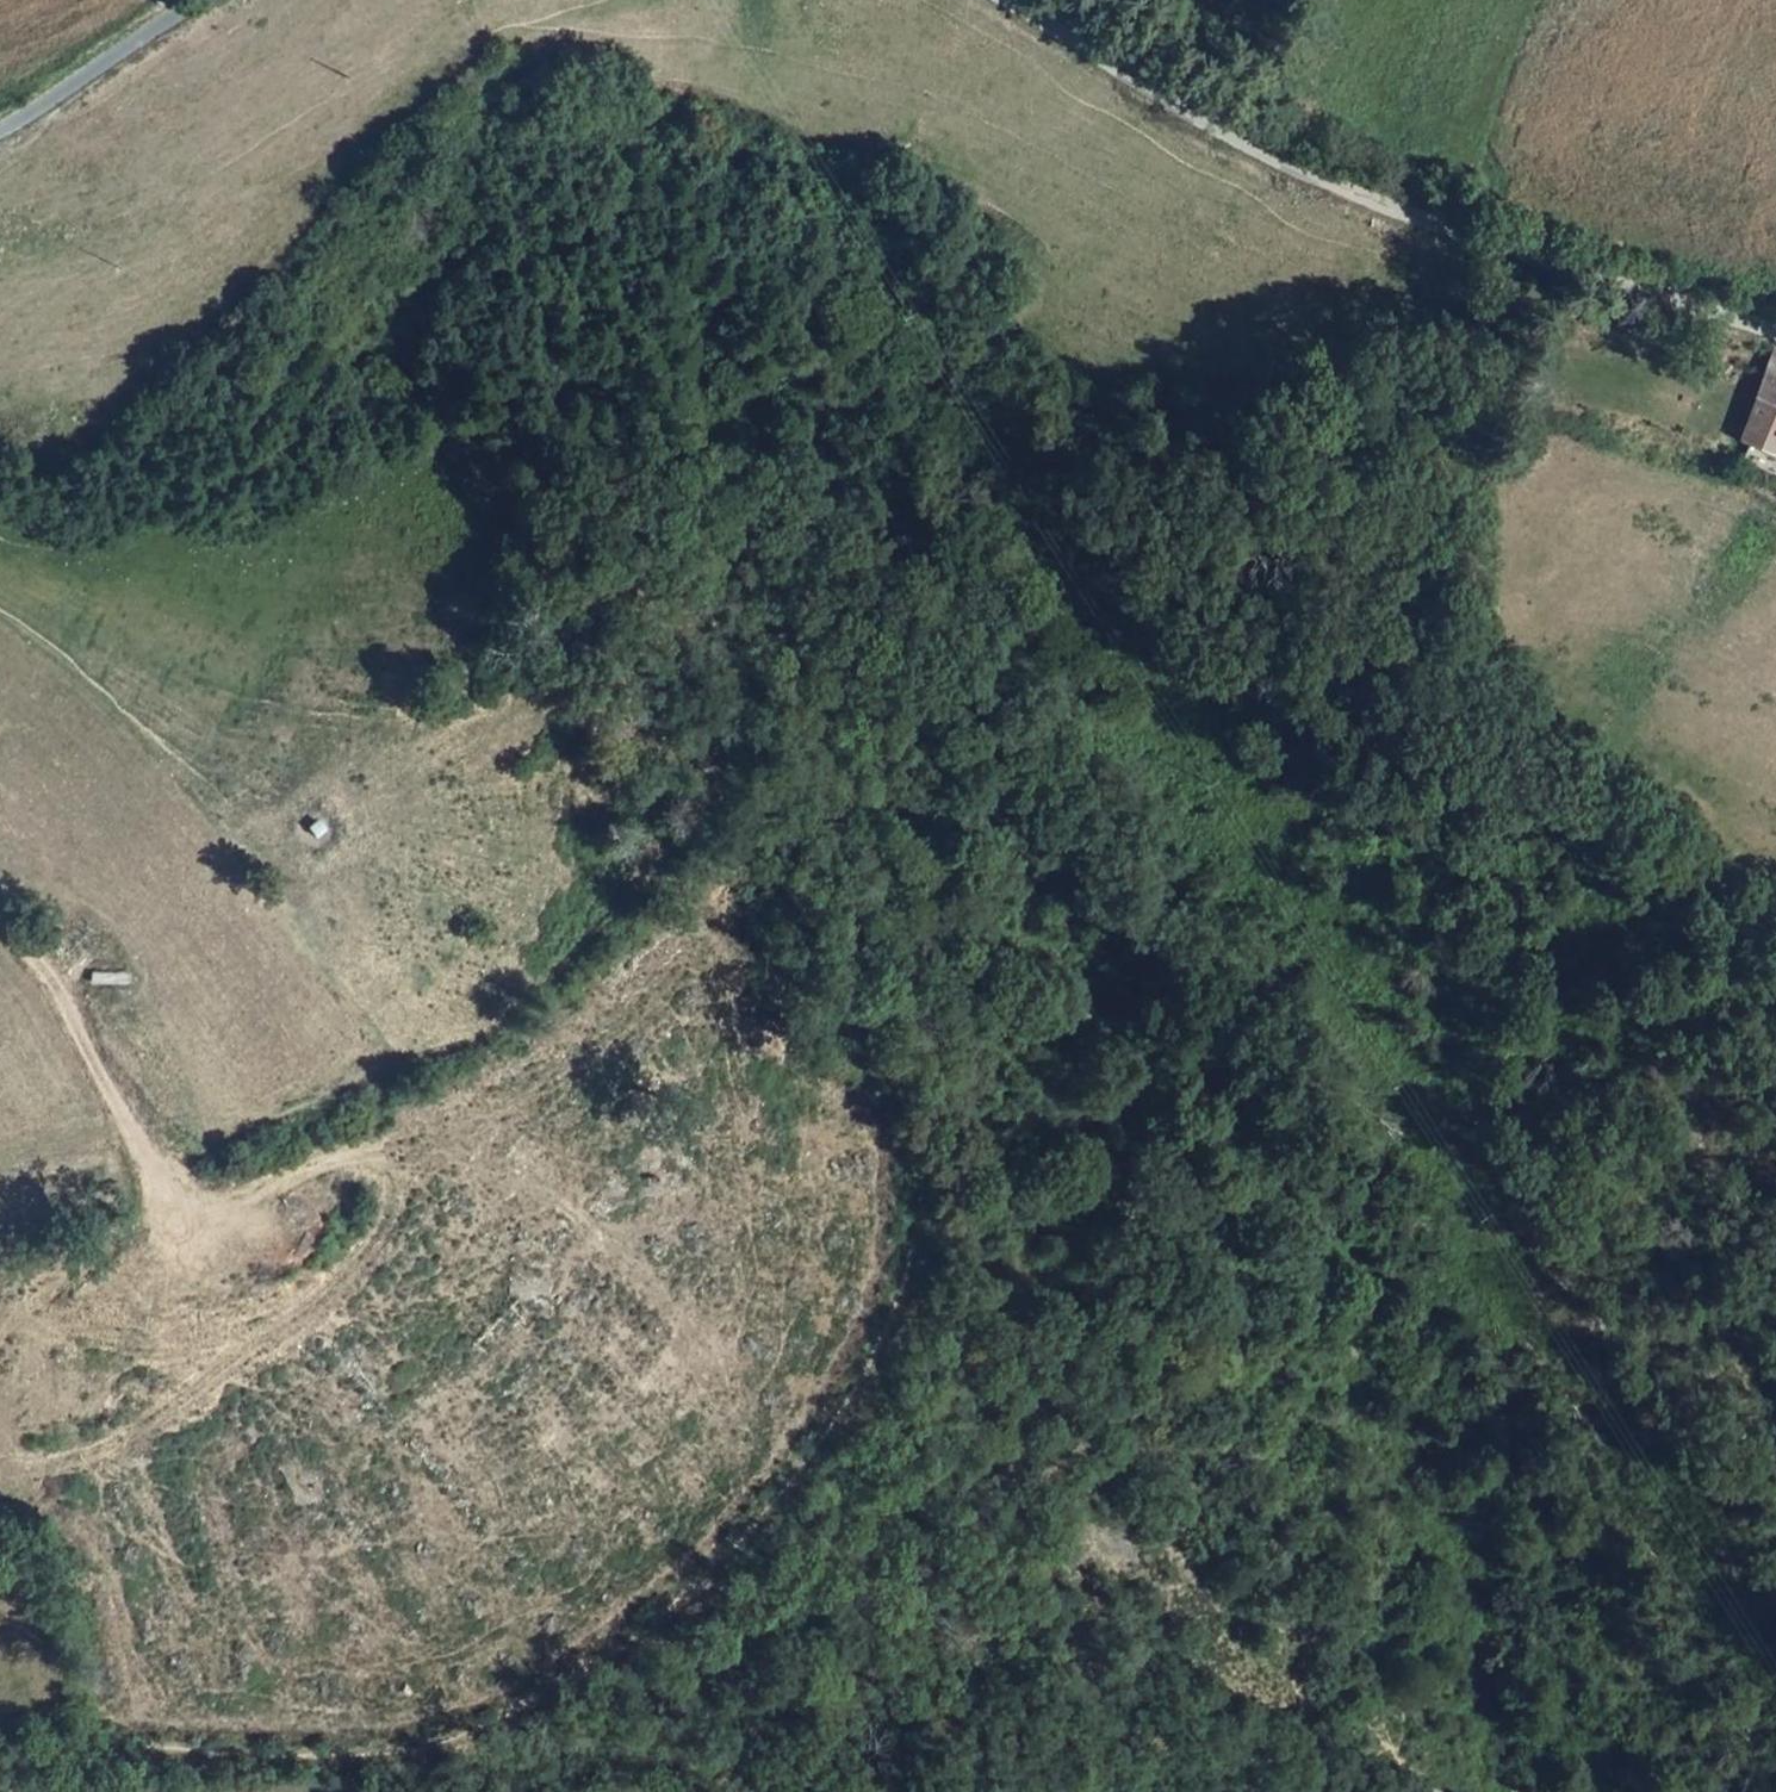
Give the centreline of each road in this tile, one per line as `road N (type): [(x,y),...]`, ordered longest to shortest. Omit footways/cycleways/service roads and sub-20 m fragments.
road 1 (unclassified): [(1008,0),(1159,94),(1345,182),(1775,335)]
road 2 (unclassified): [(199,0),(68,104),(0,137)]

